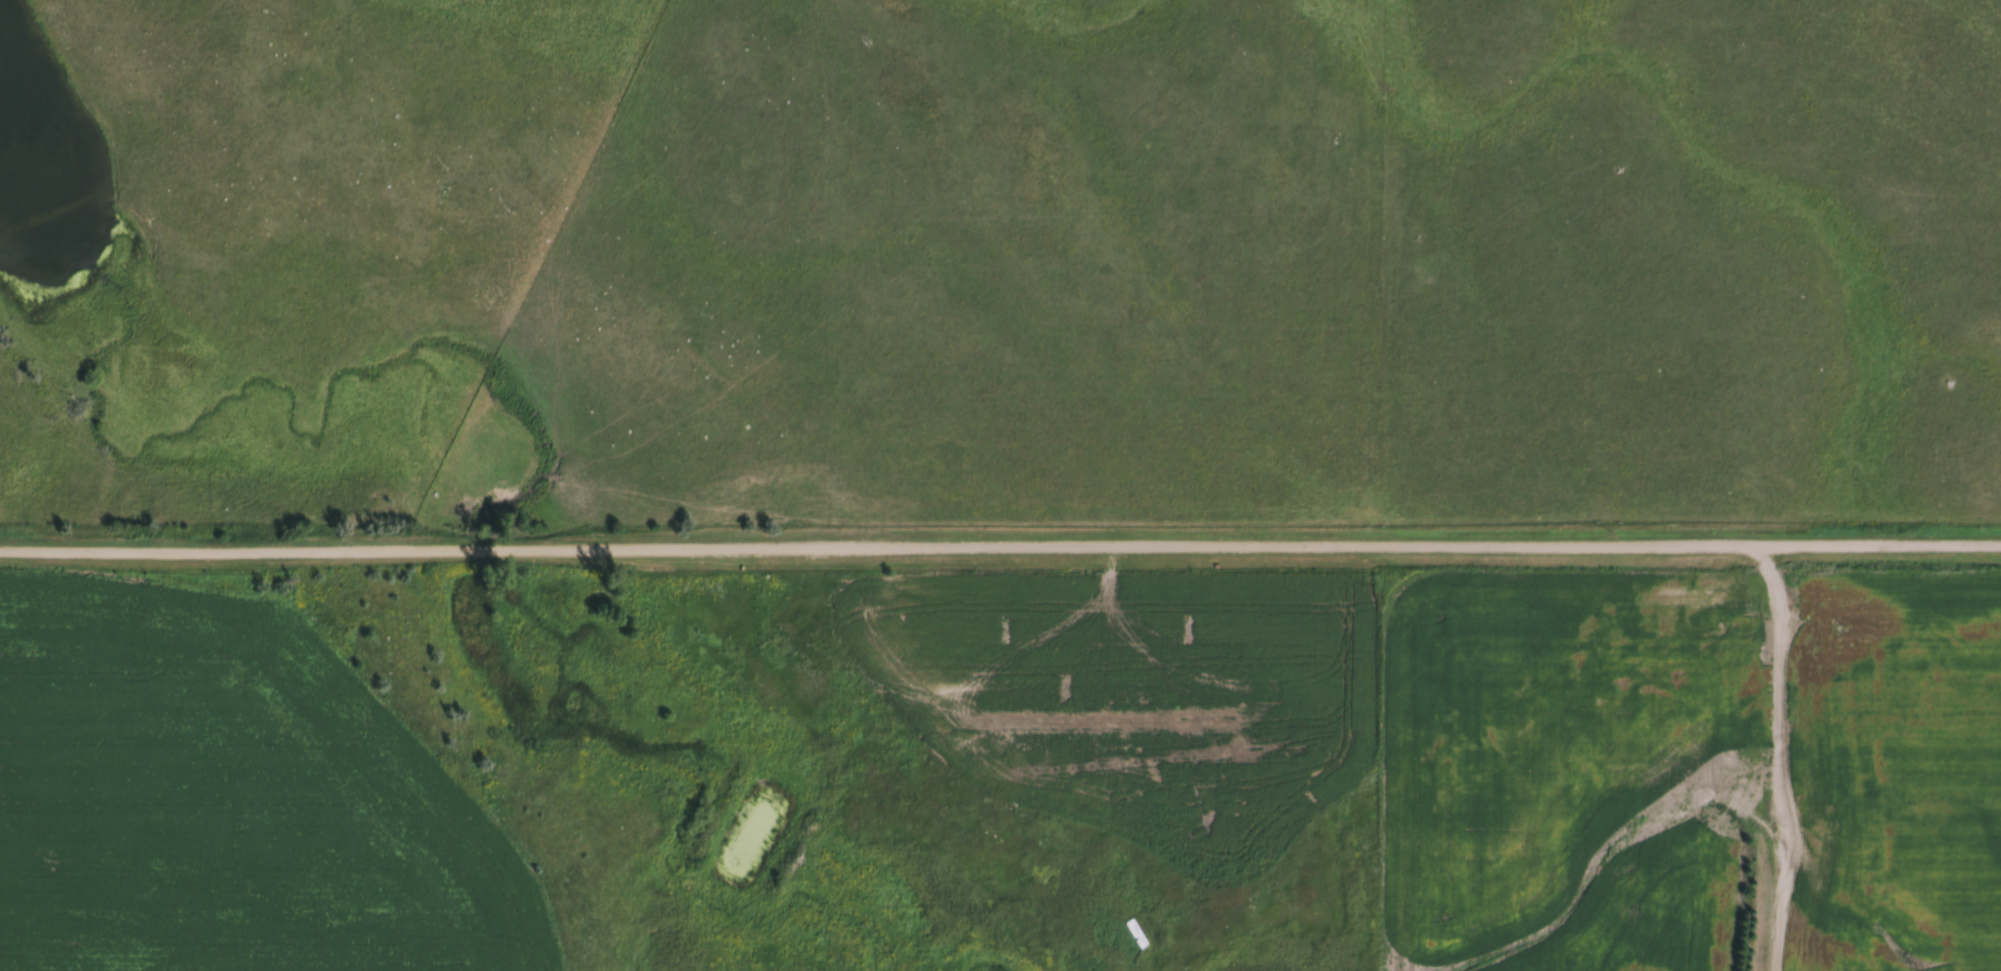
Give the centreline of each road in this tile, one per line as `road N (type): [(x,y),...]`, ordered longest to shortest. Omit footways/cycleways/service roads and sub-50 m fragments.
road 1 (residential): [(0,552),(2000,549)]

